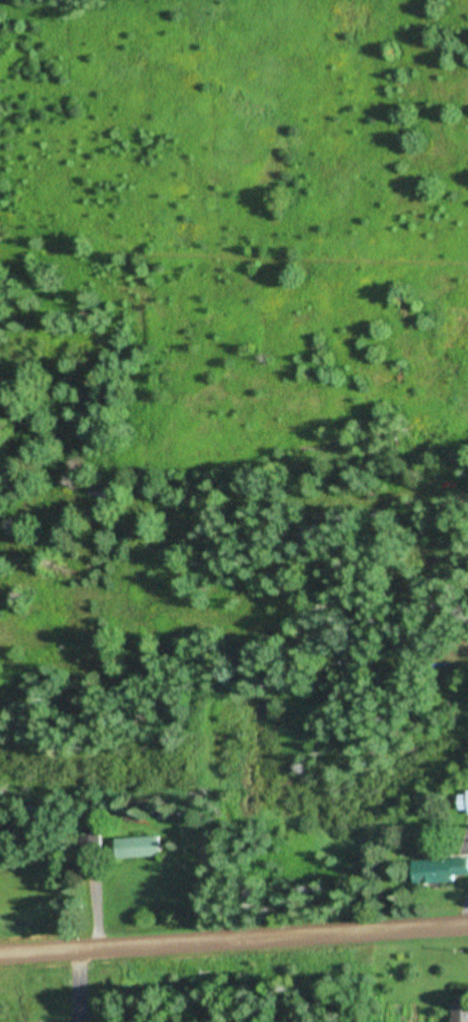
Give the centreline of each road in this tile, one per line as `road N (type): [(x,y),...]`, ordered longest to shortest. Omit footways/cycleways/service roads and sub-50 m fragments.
road 1 (residential): [(467,924),(0,957)]

